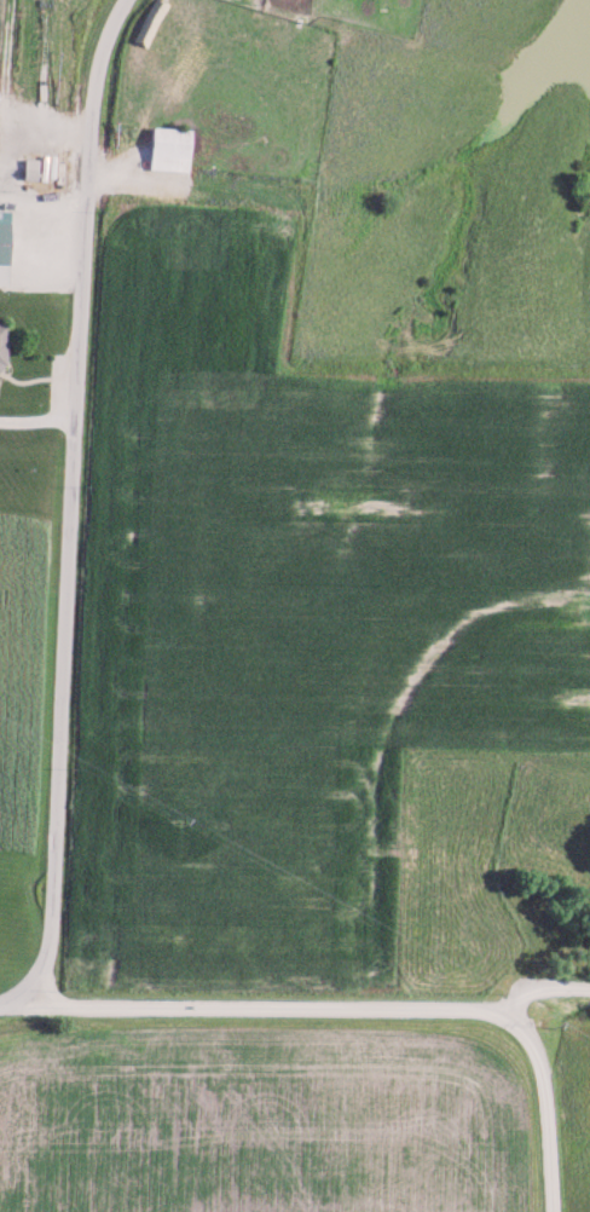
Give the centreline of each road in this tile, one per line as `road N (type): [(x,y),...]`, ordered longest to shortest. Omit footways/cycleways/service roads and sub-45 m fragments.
road 1 (residential): [(0,1003),(31,1000),(48,940),(96,99),(103,48),(125,0)]
road 2 (residential): [(553,1211),(540,1067),(532,1038),(504,1011),(481,1003),(31,1000)]

